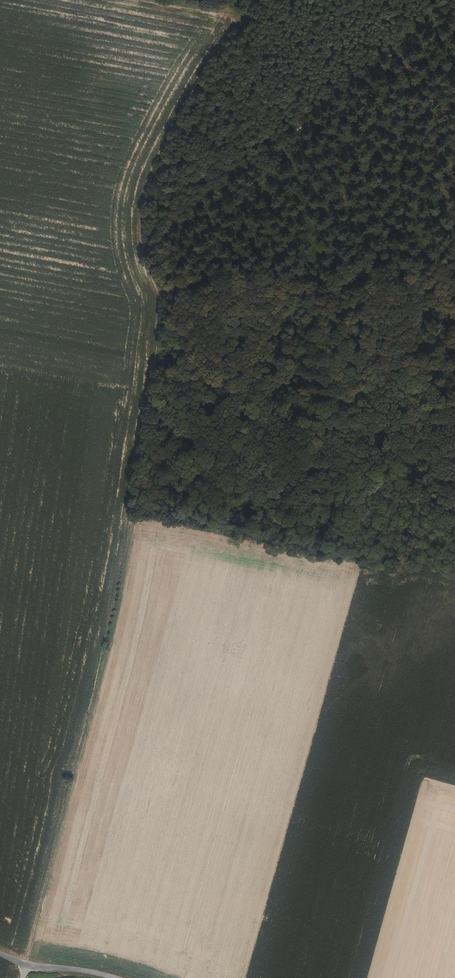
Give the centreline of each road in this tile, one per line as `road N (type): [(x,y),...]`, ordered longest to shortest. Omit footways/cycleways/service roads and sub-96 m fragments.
road 1 (track): [(151,279),(166,313),(127,544),(26,965)]
road 2 (track): [(175,216),(446,0)]
road 3 (track): [(454,276),(414,266),(151,279)]
road 4 (track): [(0,953),(26,965),(119,977)]

